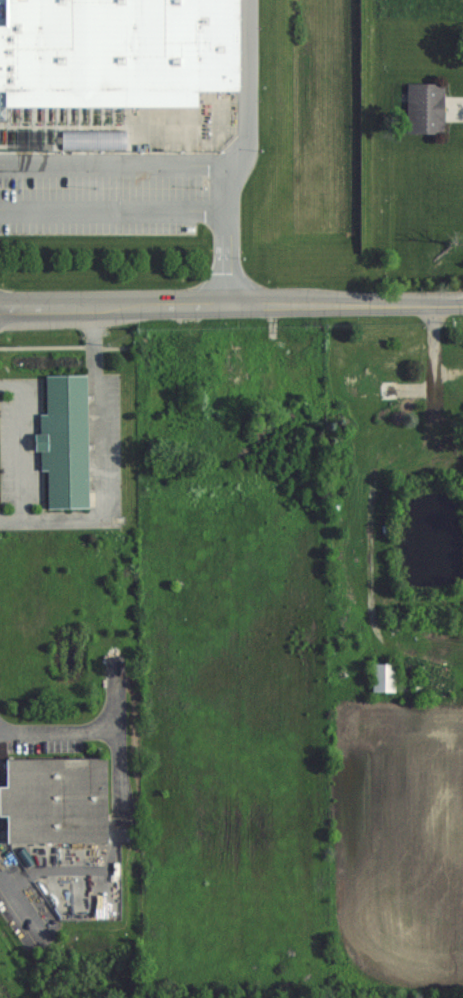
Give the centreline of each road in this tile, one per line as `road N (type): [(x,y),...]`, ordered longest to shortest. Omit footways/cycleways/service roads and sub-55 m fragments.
road 1 (tertiary): [(0,307),(462,305)]

